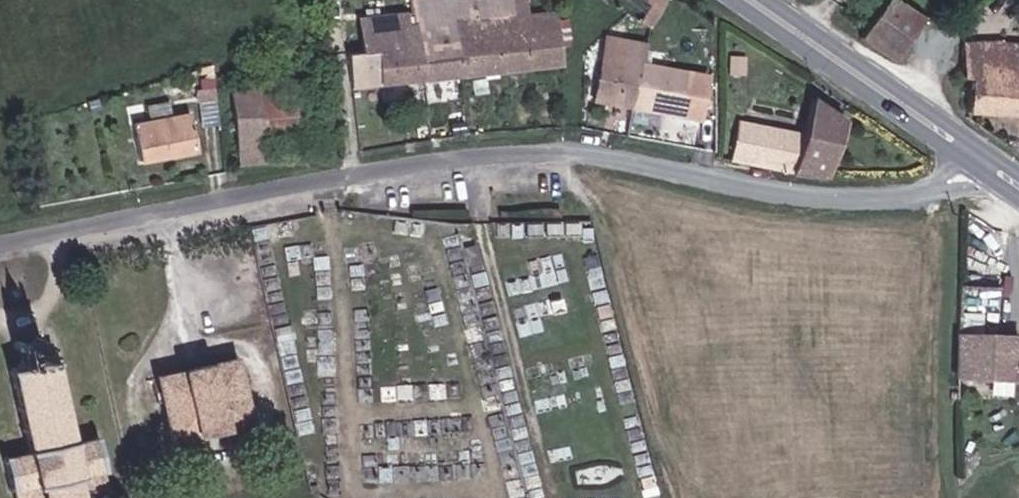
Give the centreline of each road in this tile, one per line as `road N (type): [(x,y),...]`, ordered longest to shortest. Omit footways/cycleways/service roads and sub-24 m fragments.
road 1 (unclassified): [(981,157),(943,188),(911,195),(754,184),(591,155),(475,156),(248,193),(0,247)]
road 2 (primary): [(981,157),(754,0)]

